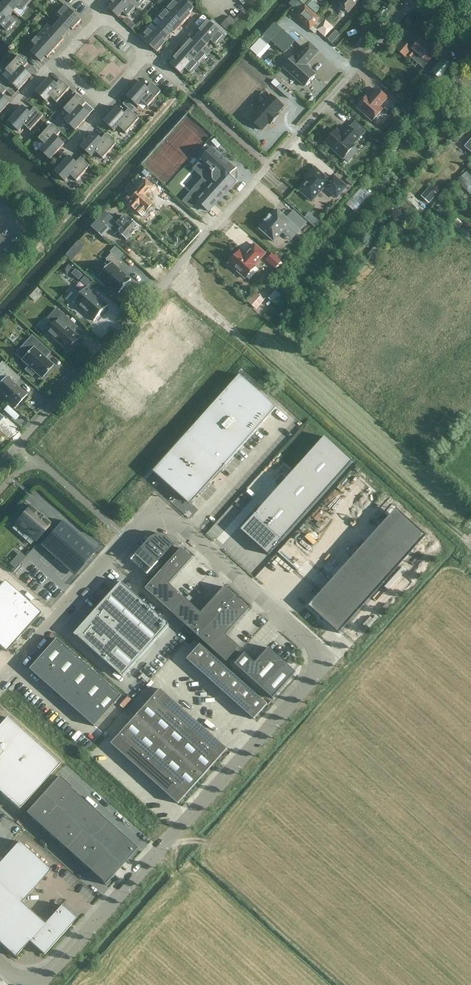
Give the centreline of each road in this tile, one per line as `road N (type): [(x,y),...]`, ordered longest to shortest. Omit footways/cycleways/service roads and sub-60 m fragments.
road 1 (unclassified): [(128,537),(157,508),(329,660),(39,984)]
road 2 (residential): [(17,447),(412,0)]
road 3 (track): [(466,542),(169,279)]
road 4 (unclassified): [(0,681),(128,537)]

